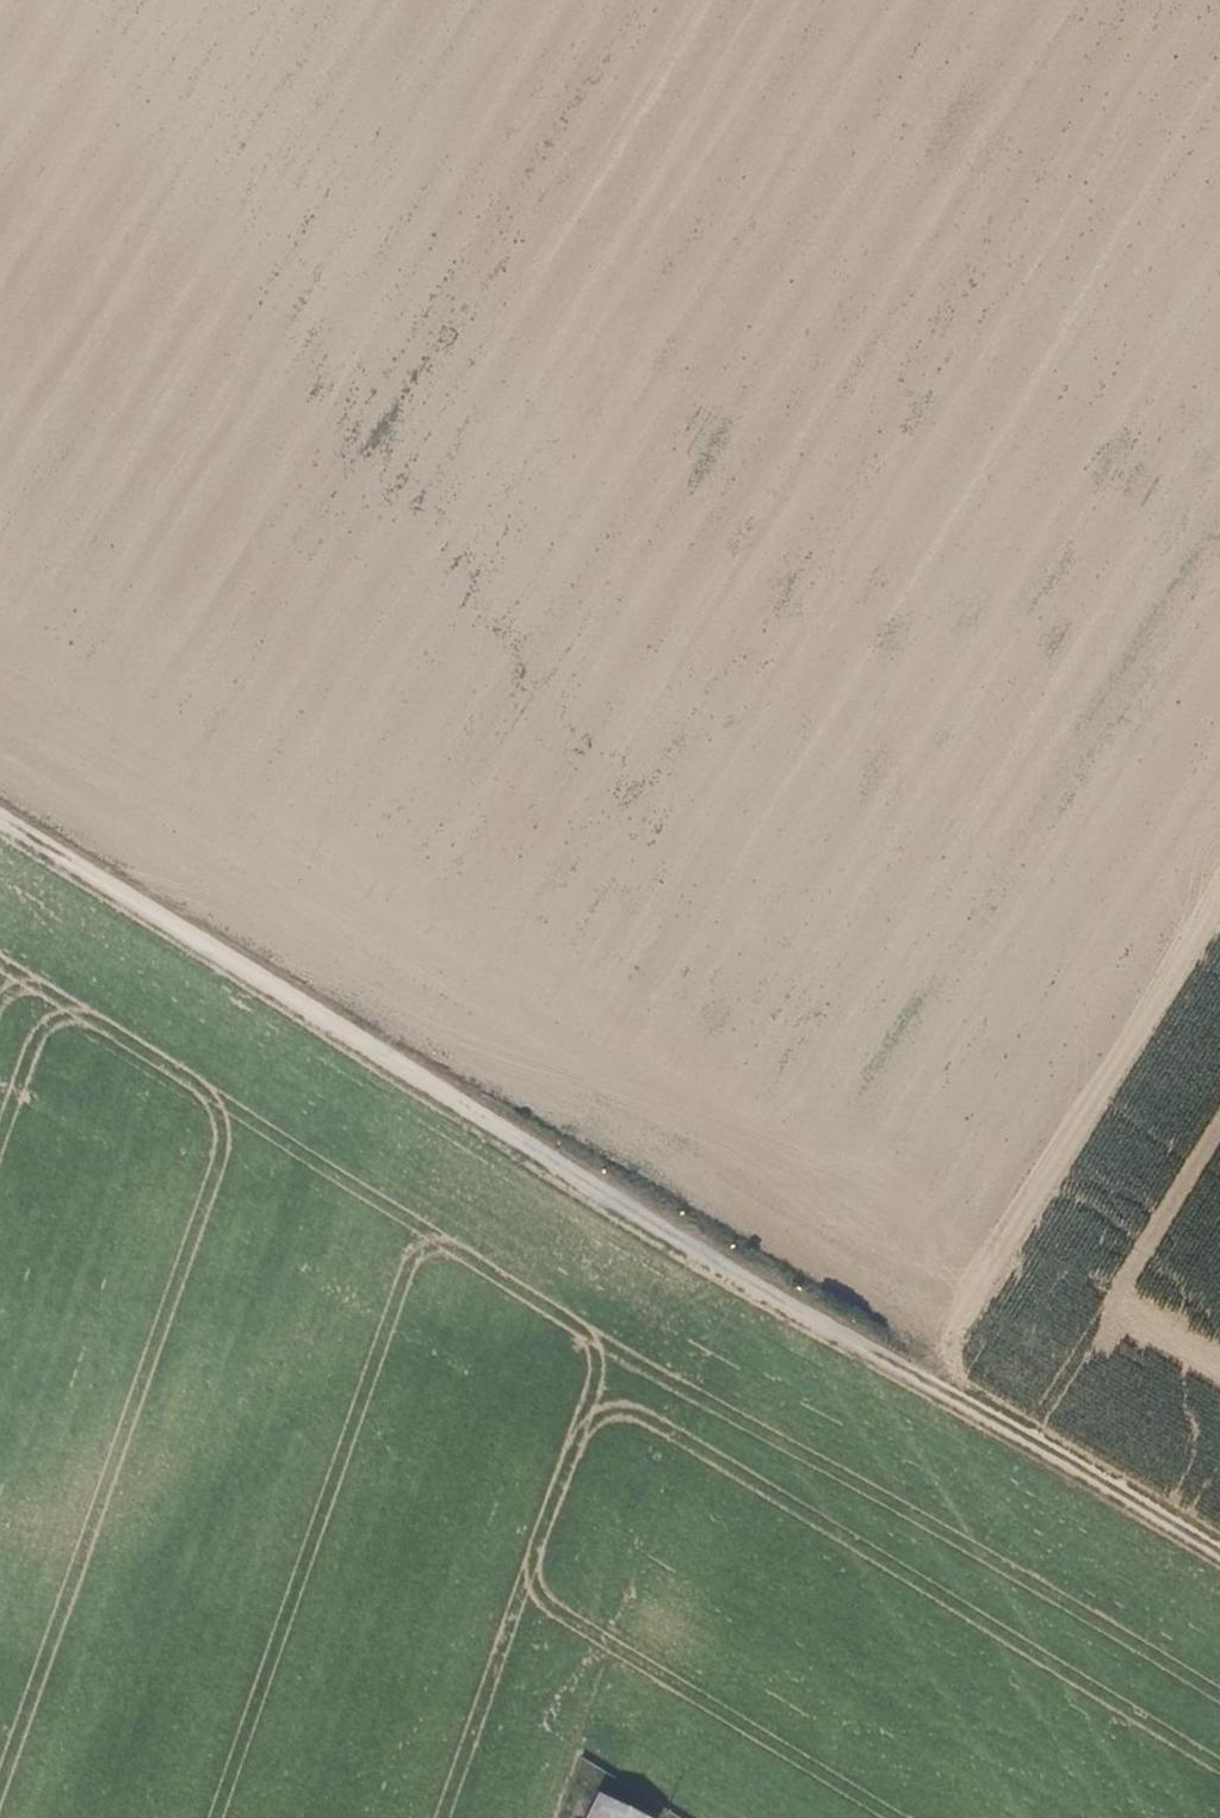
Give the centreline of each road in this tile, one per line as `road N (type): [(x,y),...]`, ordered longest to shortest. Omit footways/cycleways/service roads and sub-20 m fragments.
road 1 (track): [(0,818),(1219,1564)]

